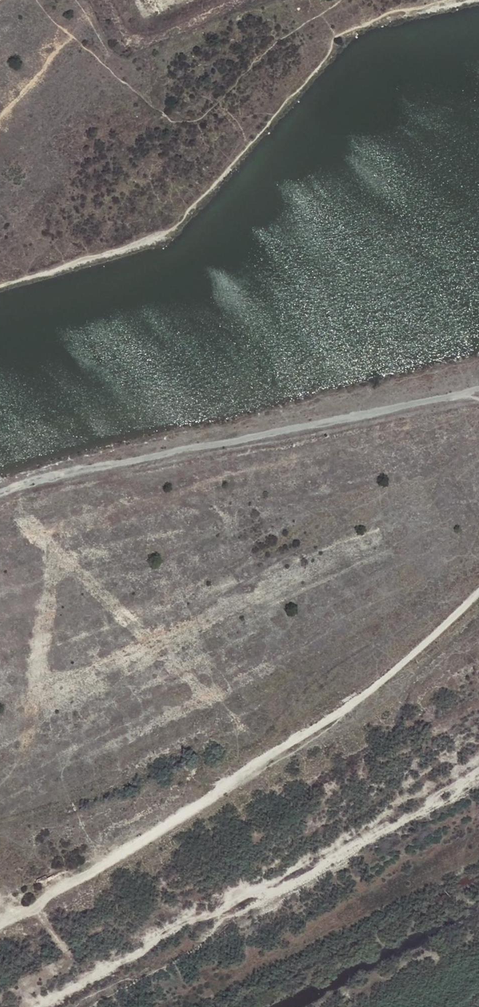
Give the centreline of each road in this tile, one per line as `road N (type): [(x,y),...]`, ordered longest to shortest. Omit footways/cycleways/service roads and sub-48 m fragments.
road 1 (track): [(478,591),(318,726),(0,926)]
road 2 (track): [(478,387),(0,493)]

